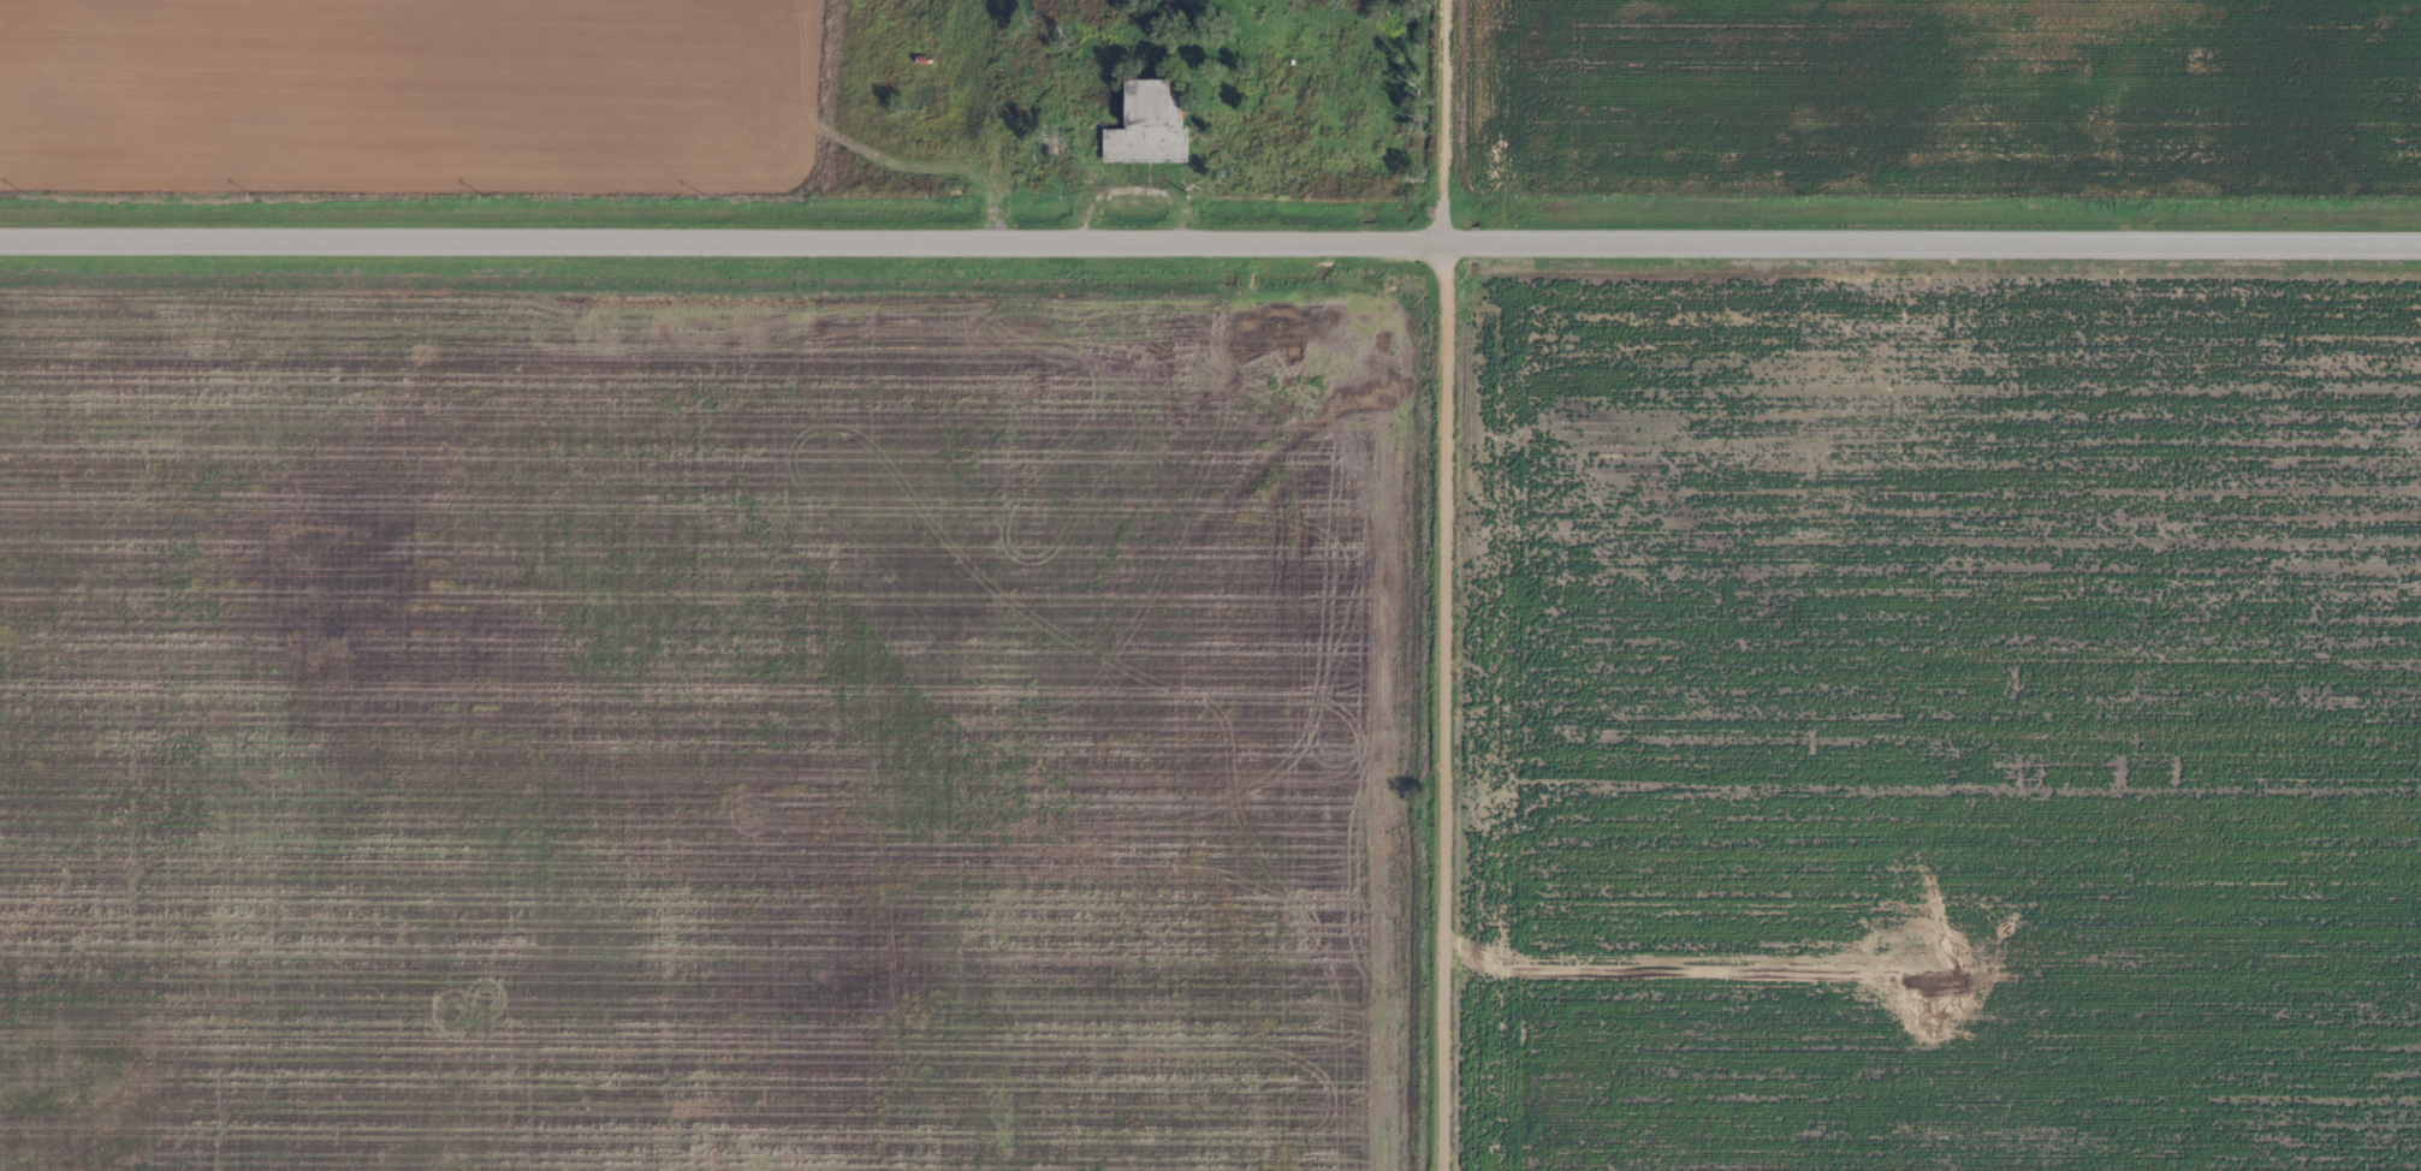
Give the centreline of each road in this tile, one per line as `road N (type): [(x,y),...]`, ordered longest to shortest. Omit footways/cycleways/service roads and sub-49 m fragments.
road 1 (primary): [(0,247),(1444,249)]
road 2 (residential): [(1437,1170),(1447,285),(1439,0)]
road 3 (primary): [(1444,249),(2420,250)]

